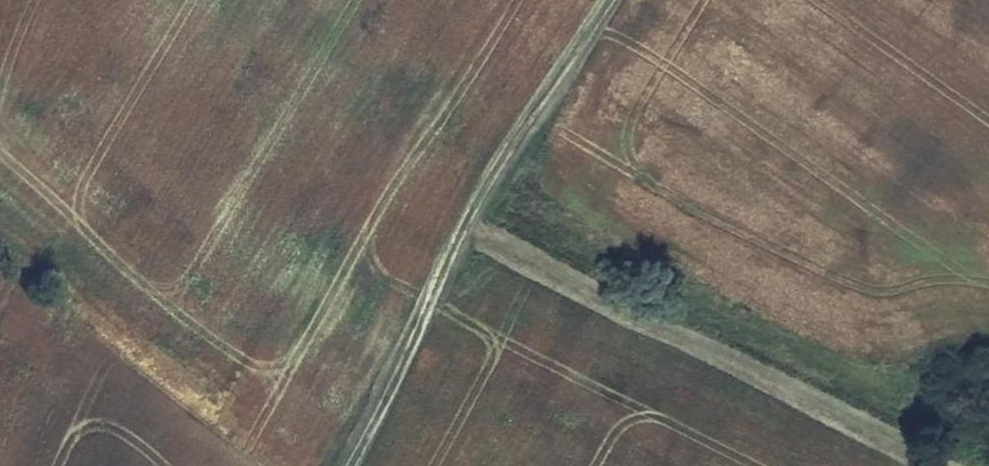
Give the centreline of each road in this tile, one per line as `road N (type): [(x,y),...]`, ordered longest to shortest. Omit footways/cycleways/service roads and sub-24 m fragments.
road 1 (track): [(628,0),(348,465)]

